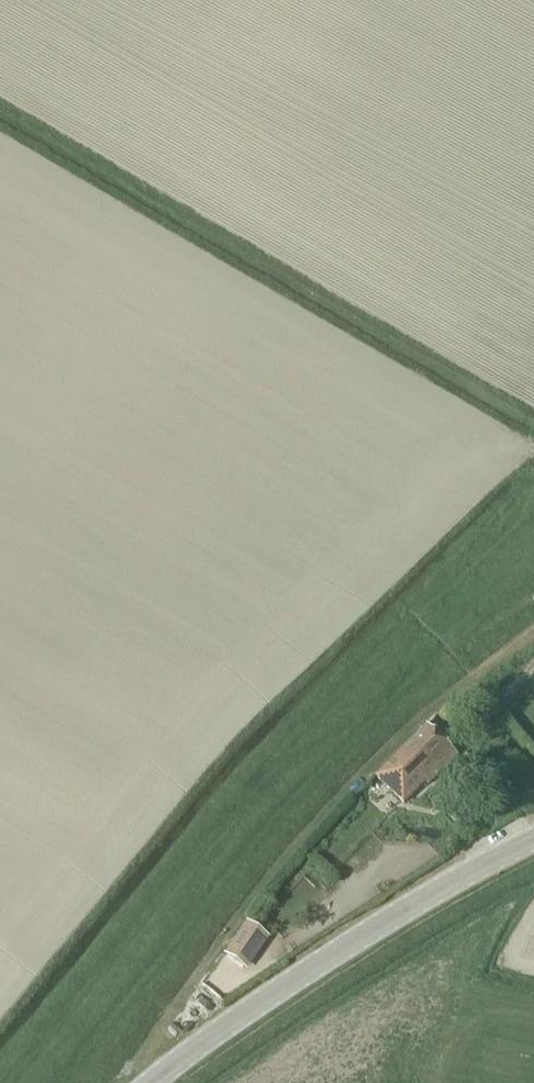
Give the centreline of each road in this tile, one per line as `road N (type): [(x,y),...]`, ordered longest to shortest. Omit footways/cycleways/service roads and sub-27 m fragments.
road 1 (secondary): [(151,1082),(388,918),(533,837)]

